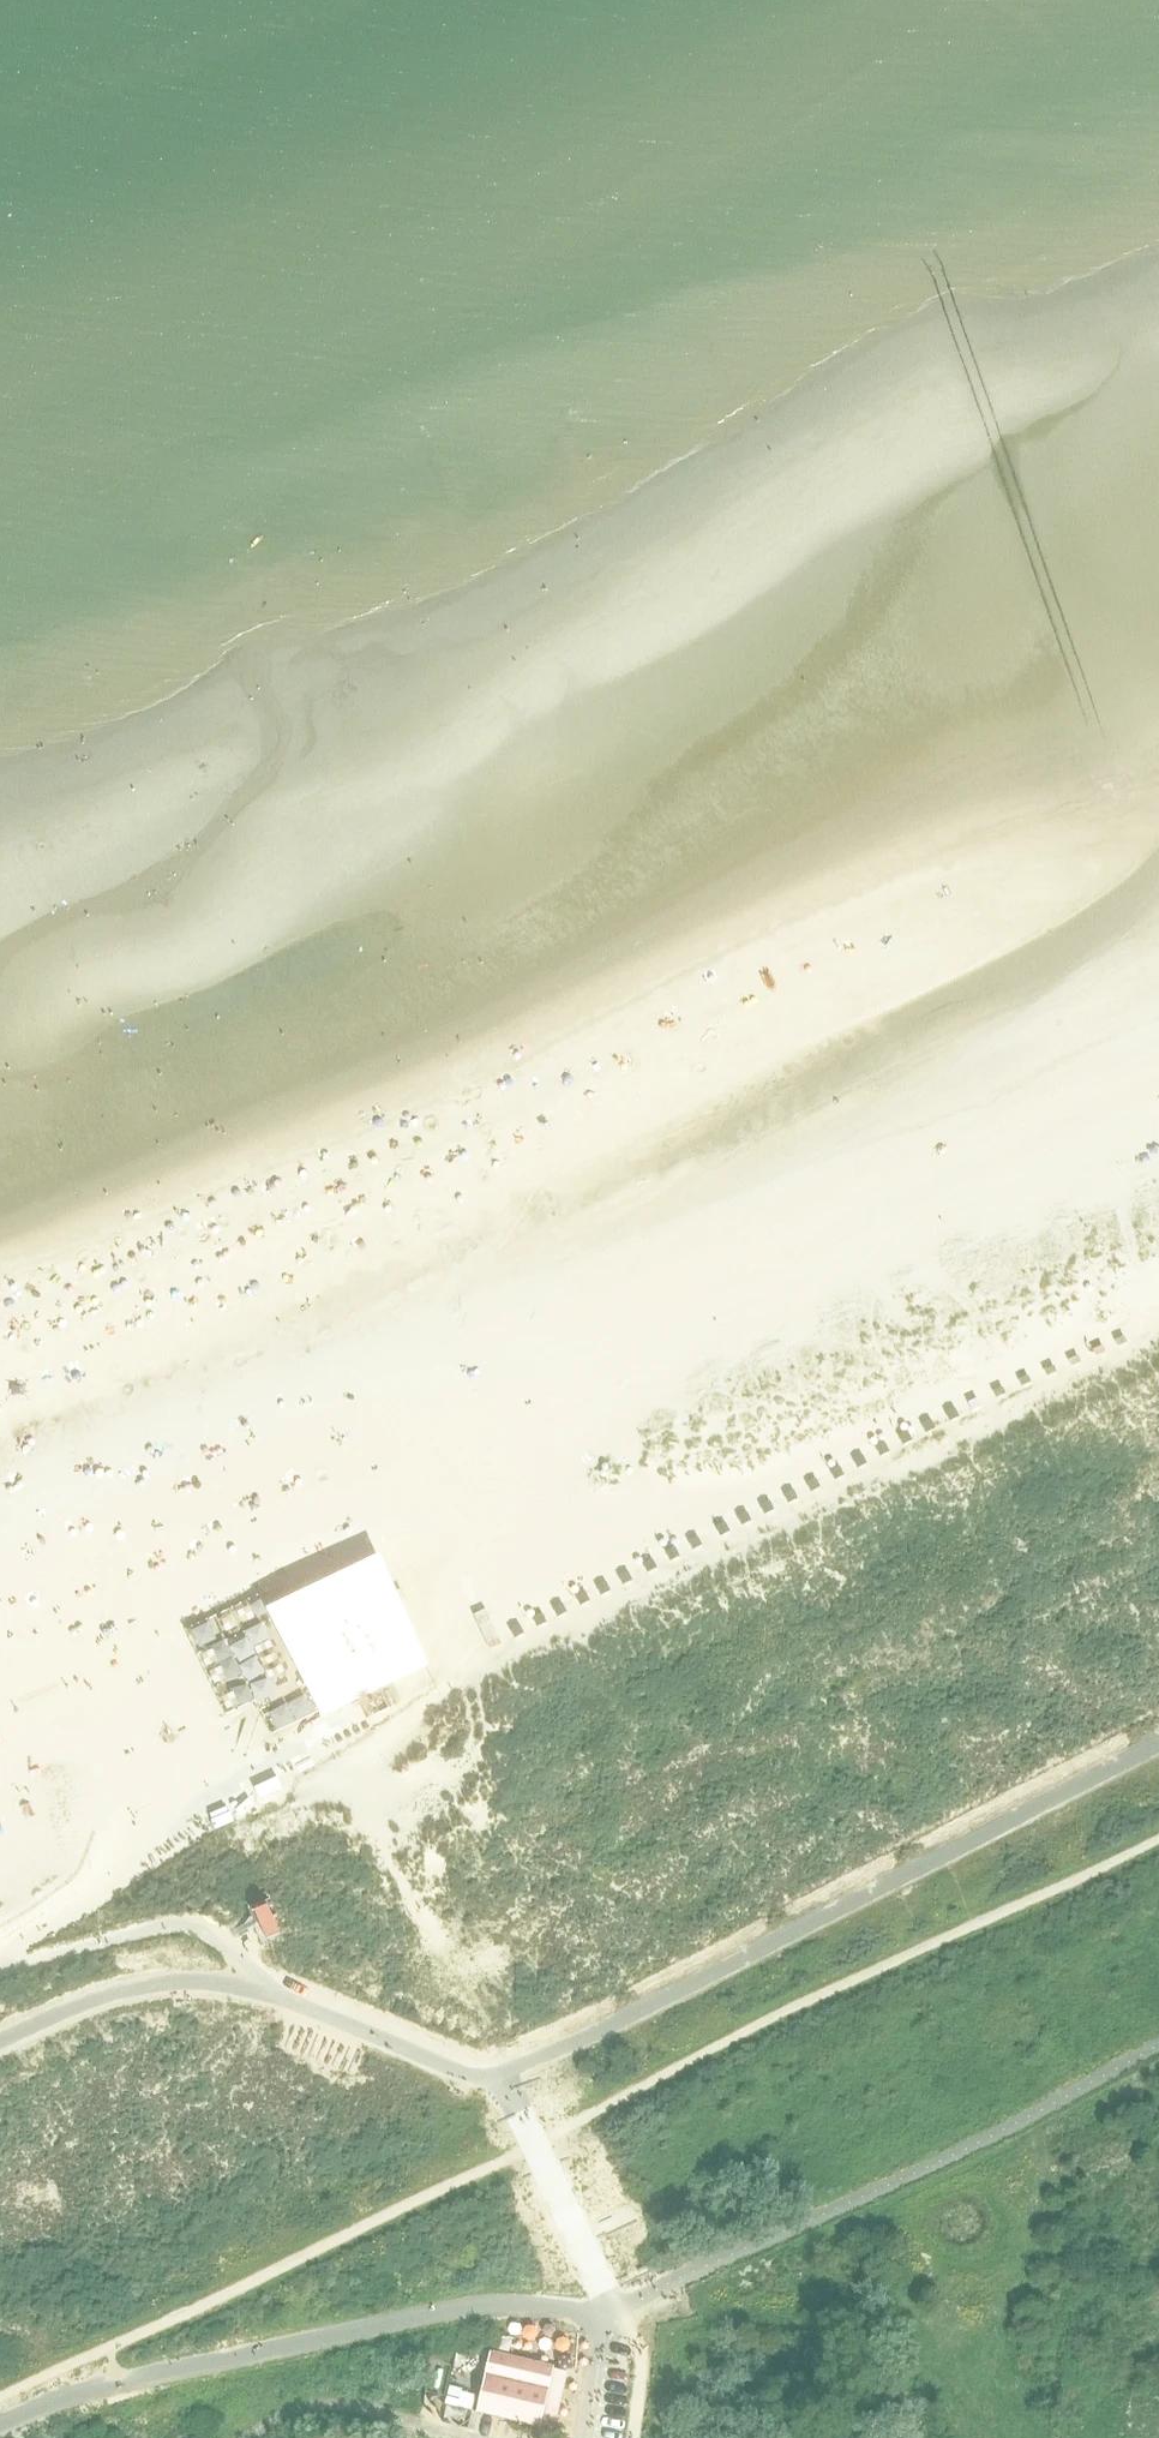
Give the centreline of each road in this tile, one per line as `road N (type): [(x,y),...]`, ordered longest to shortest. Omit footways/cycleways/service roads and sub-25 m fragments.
road 1 (track): [(0,2426),(126,2381),(460,2308),(522,2305),(609,2315)]
road 2 (track): [(0,2397),(530,2149)]
road 3 (track): [(0,1967),(187,1928),(225,1945),(287,2002)]
road 4 (track): [(211,1827),(0,1961)]
road 5 (unclassified): [(581,2437),(596,2339),(609,2315)]

